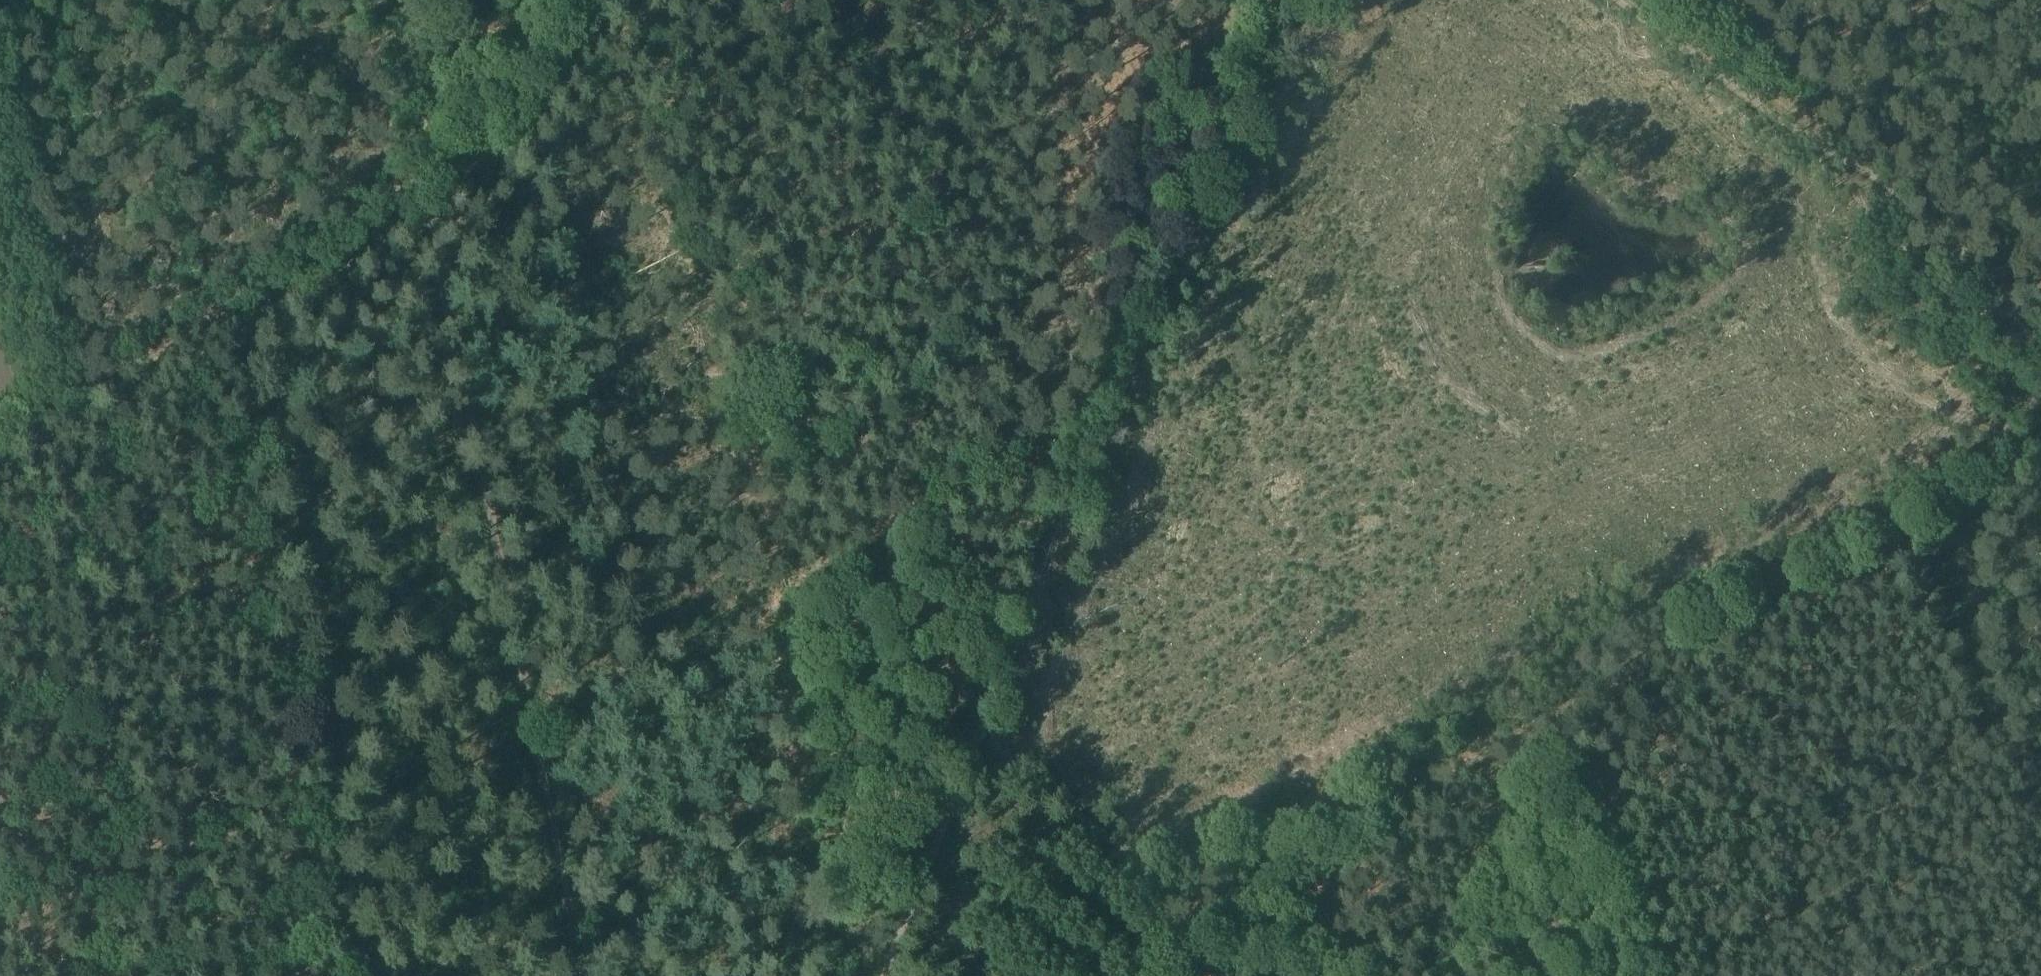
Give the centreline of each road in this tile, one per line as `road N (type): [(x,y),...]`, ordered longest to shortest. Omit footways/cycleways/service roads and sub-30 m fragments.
road 1 (track): [(866,975),(1200,152),(1305,0)]
road 2 (track): [(403,0),(444,183),(457,358),(578,975)]
road 3 (track): [(1633,0),(1796,100),(1896,175),(1965,253),(2040,308)]

